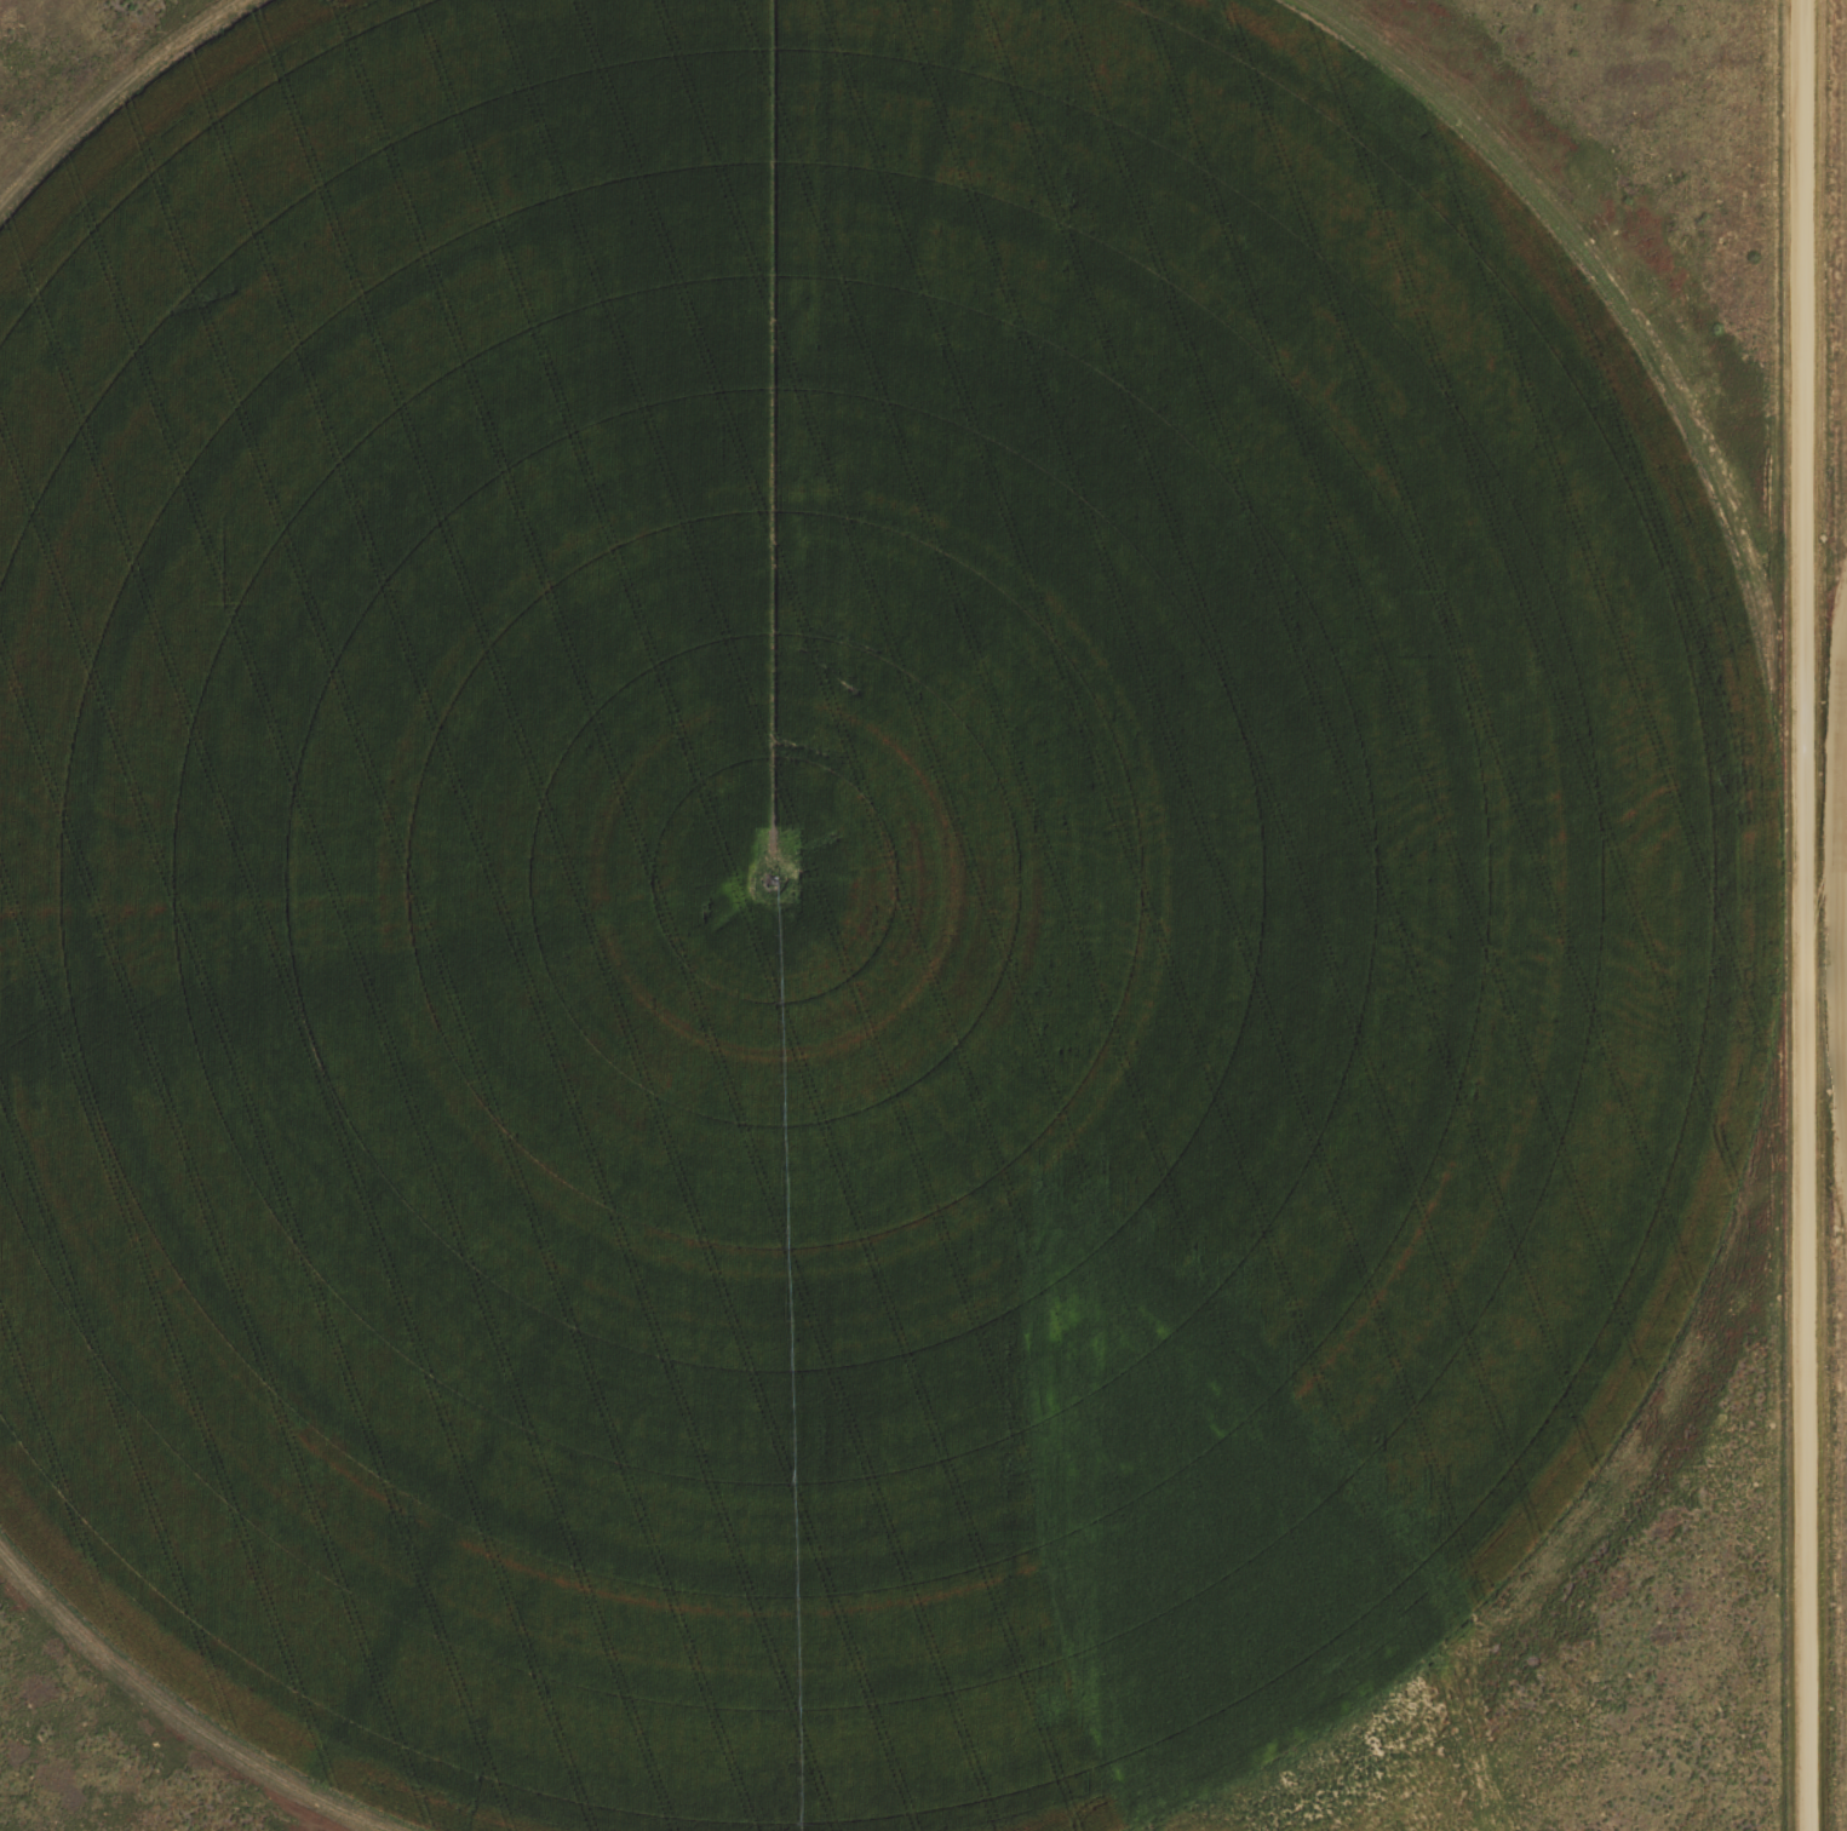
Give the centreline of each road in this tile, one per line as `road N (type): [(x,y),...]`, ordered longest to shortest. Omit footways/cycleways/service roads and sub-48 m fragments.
road 1 (residential): [(1810,0),(1809,1830)]

